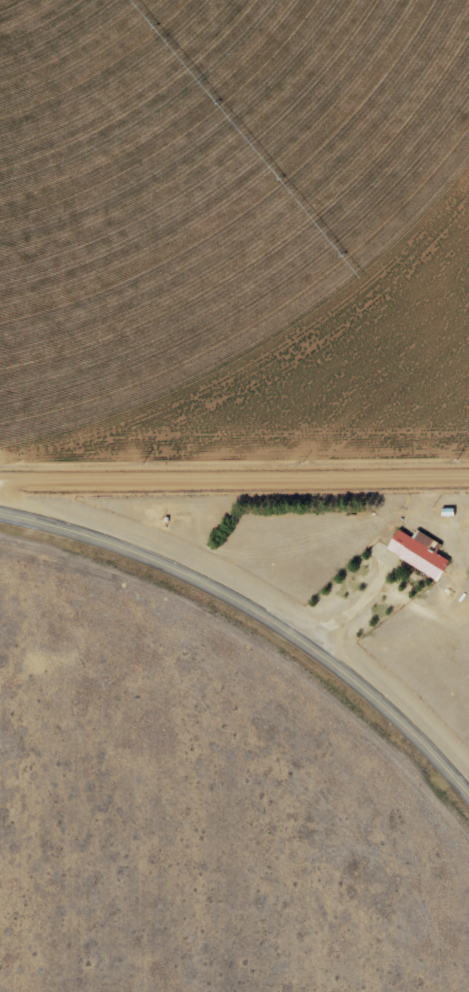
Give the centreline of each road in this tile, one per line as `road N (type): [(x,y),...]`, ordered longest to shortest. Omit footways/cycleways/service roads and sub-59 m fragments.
road 1 (tertiary): [(0,517),(122,549),(229,599),(349,679),(468,798)]
road 2 (residential): [(0,484),(468,480)]

